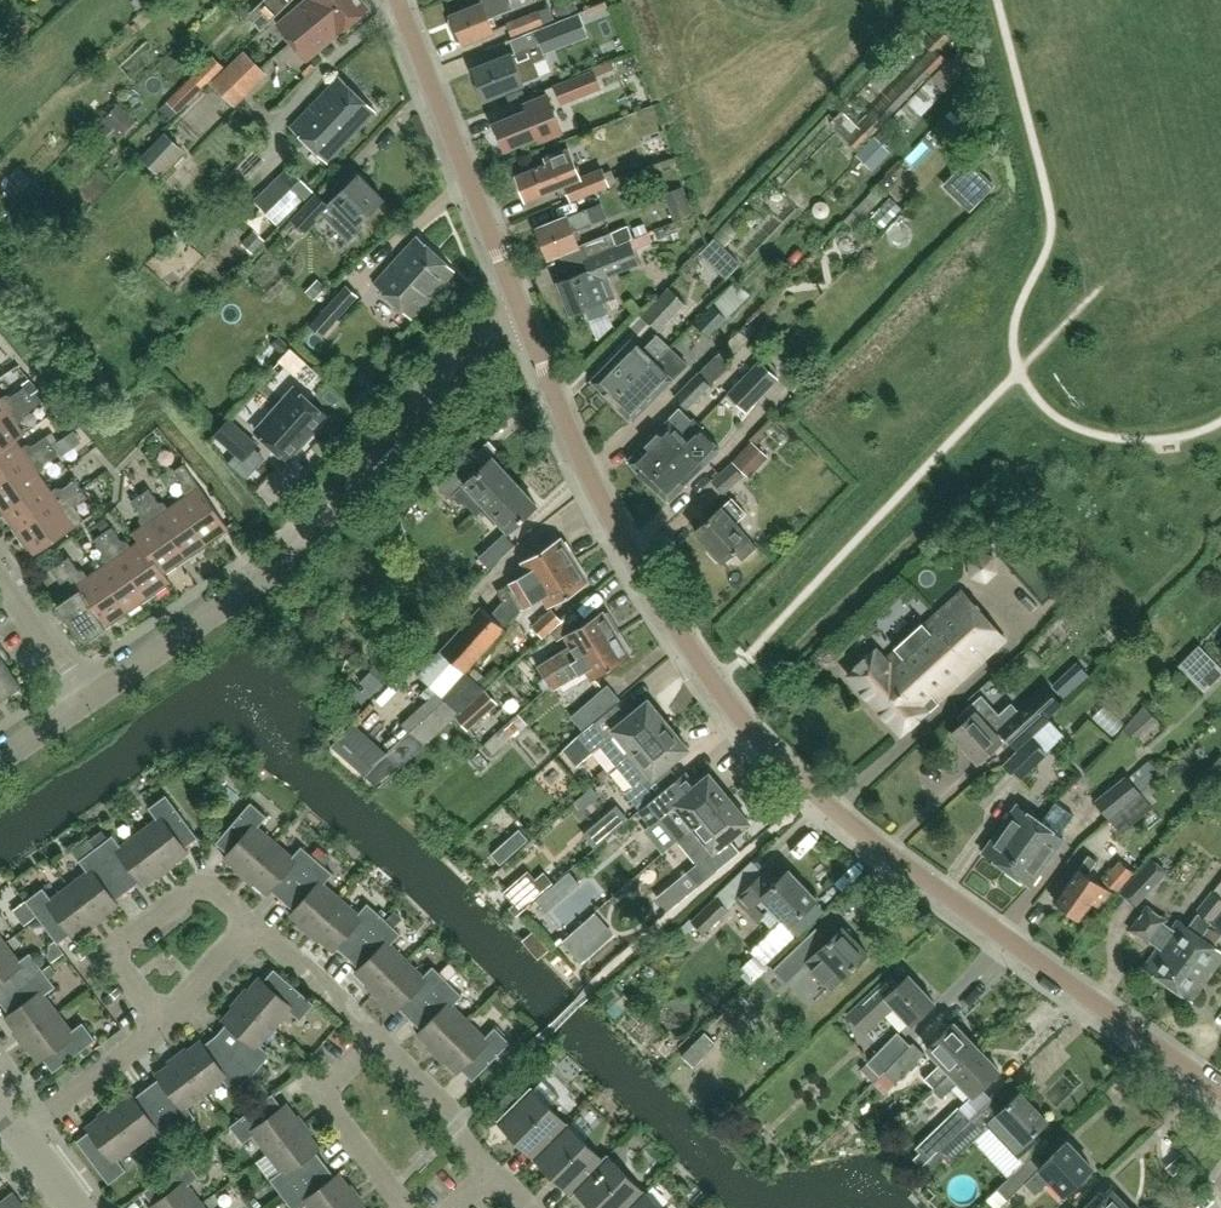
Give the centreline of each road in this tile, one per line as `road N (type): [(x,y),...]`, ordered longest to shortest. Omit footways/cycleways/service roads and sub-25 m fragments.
road 1 (residential): [(1220,1092),(861,835),(754,739),(660,615),(606,524),(515,310)]
road 2 (residential): [(82,692),(241,585),(515,310)]
road 3 (residential): [(515,310),(390,0)]
road 4 (residential): [(159,1025),(114,972),(122,936),(175,888),(196,885),(252,929)]
road 5 (residential): [(415,1207),(323,1106),(326,1080),(367,1041)]
road 6 (residential): [(493,1176),(367,1041)]
road 7 (residential): [(21,1135),(159,1025)]
road 8 (residential): [(367,1041),(252,929)]
road 9 (residential): [(82,692),(0,580)]
road 10 (residential): [(159,1025),(252,929)]

